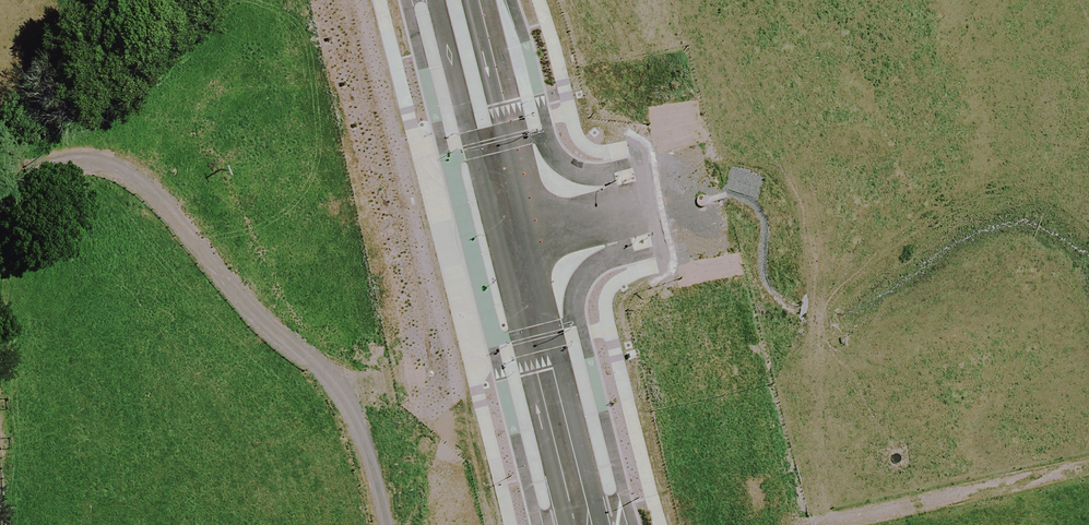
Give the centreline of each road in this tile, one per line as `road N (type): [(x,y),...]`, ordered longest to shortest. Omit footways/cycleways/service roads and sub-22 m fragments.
road 1 (unclassified): [(512,238),(582,524)]
road 2 (unclassified): [(452,0),(512,238)]
road 3 (track): [(871,524),(1088,480)]
road 4 (unclassified): [(512,238),(648,206)]

